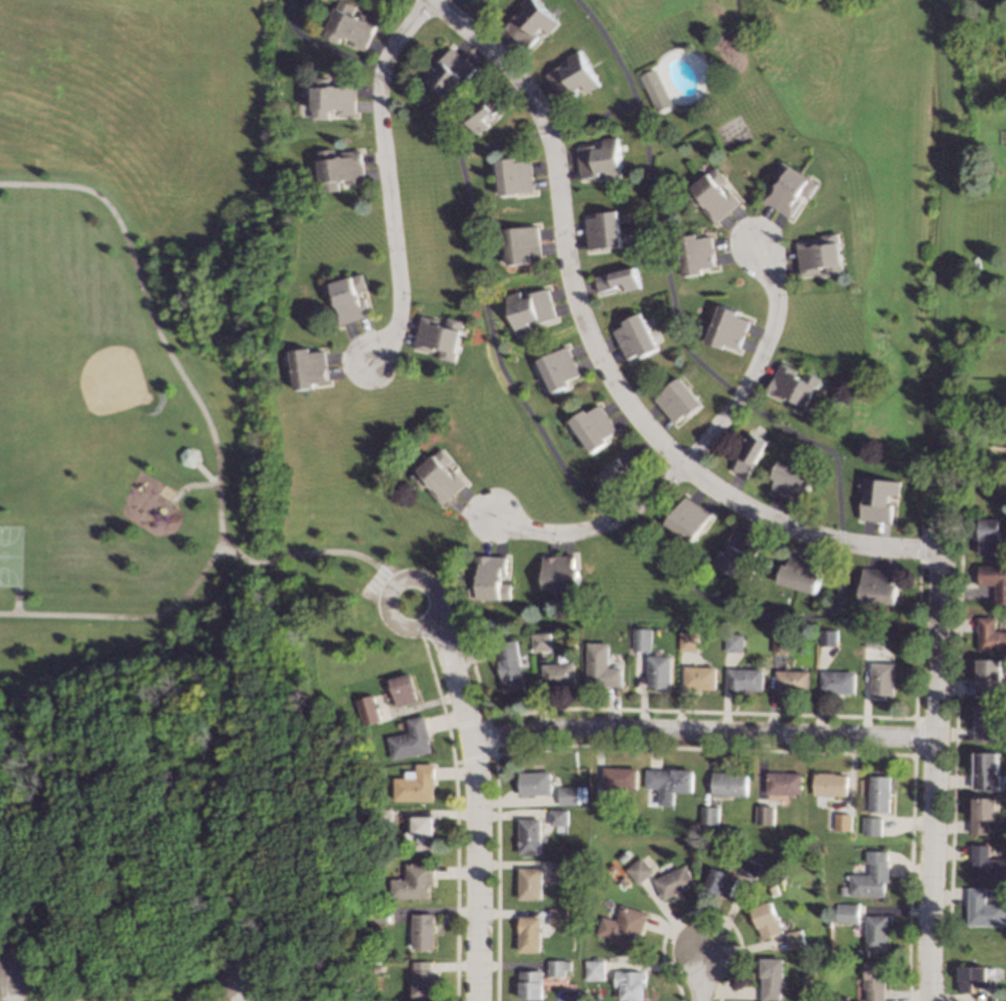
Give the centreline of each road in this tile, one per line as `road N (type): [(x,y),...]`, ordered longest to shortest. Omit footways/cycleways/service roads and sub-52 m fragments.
road 1 (residential): [(936,549),(840,542),(774,522),(659,447),(594,341),(536,95),(500,51),(439,0)]
road 2 (residential): [(937,522),(928,1000)]
road 3 (residential): [(475,740),(587,725),(933,737)]
road 4 (residential): [(437,0),(408,23),(382,71),(400,311),(369,362)]
road 5 (residential): [(431,617),(475,740),(476,1000)]
road 6 (residential): [(684,467),(737,396),(771,322),(770,276),(759,247)]
road 7 (residential): [(684,467),(628,511),(578,530),(524,530),(486,515)]
road 8 (residential): [(388,617),(401,628),(425,624),(435,610),(429,587),(398,580),(384,600),(388,617)]

